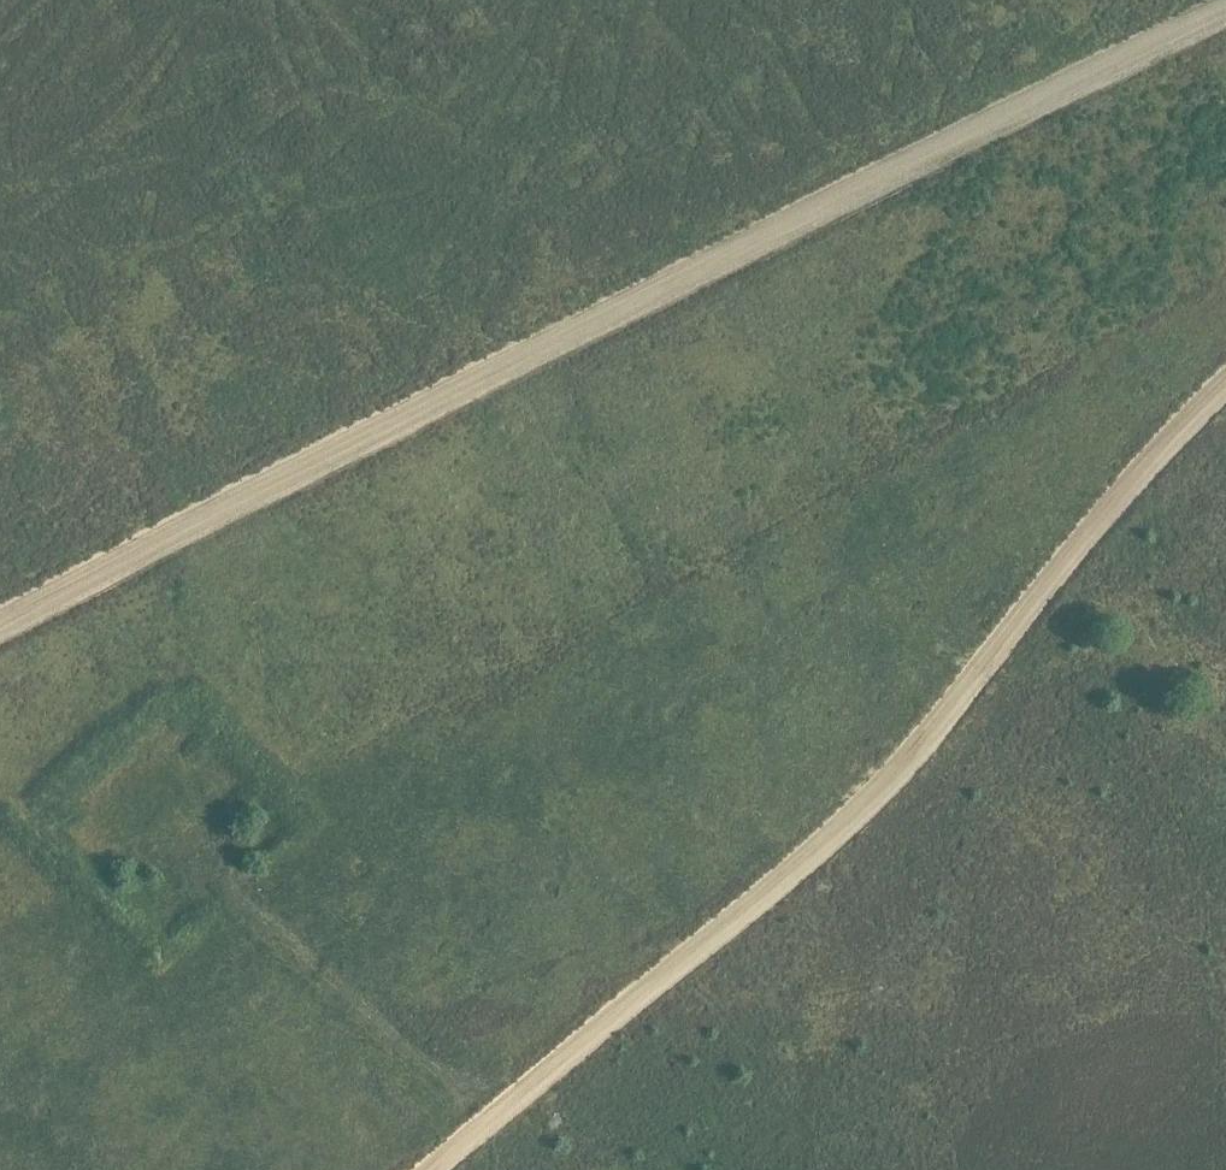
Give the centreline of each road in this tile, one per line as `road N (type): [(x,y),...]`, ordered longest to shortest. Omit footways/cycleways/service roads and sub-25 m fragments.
road 1 (track): [(0,617),(1225,10)]
road 2 (track): [(1225,381),(1143,465),(970,687),(874,792),(430,1169)]
road 3 (track): [(488,1123),(239,901),(220,873),(223,849),(255,830)]

